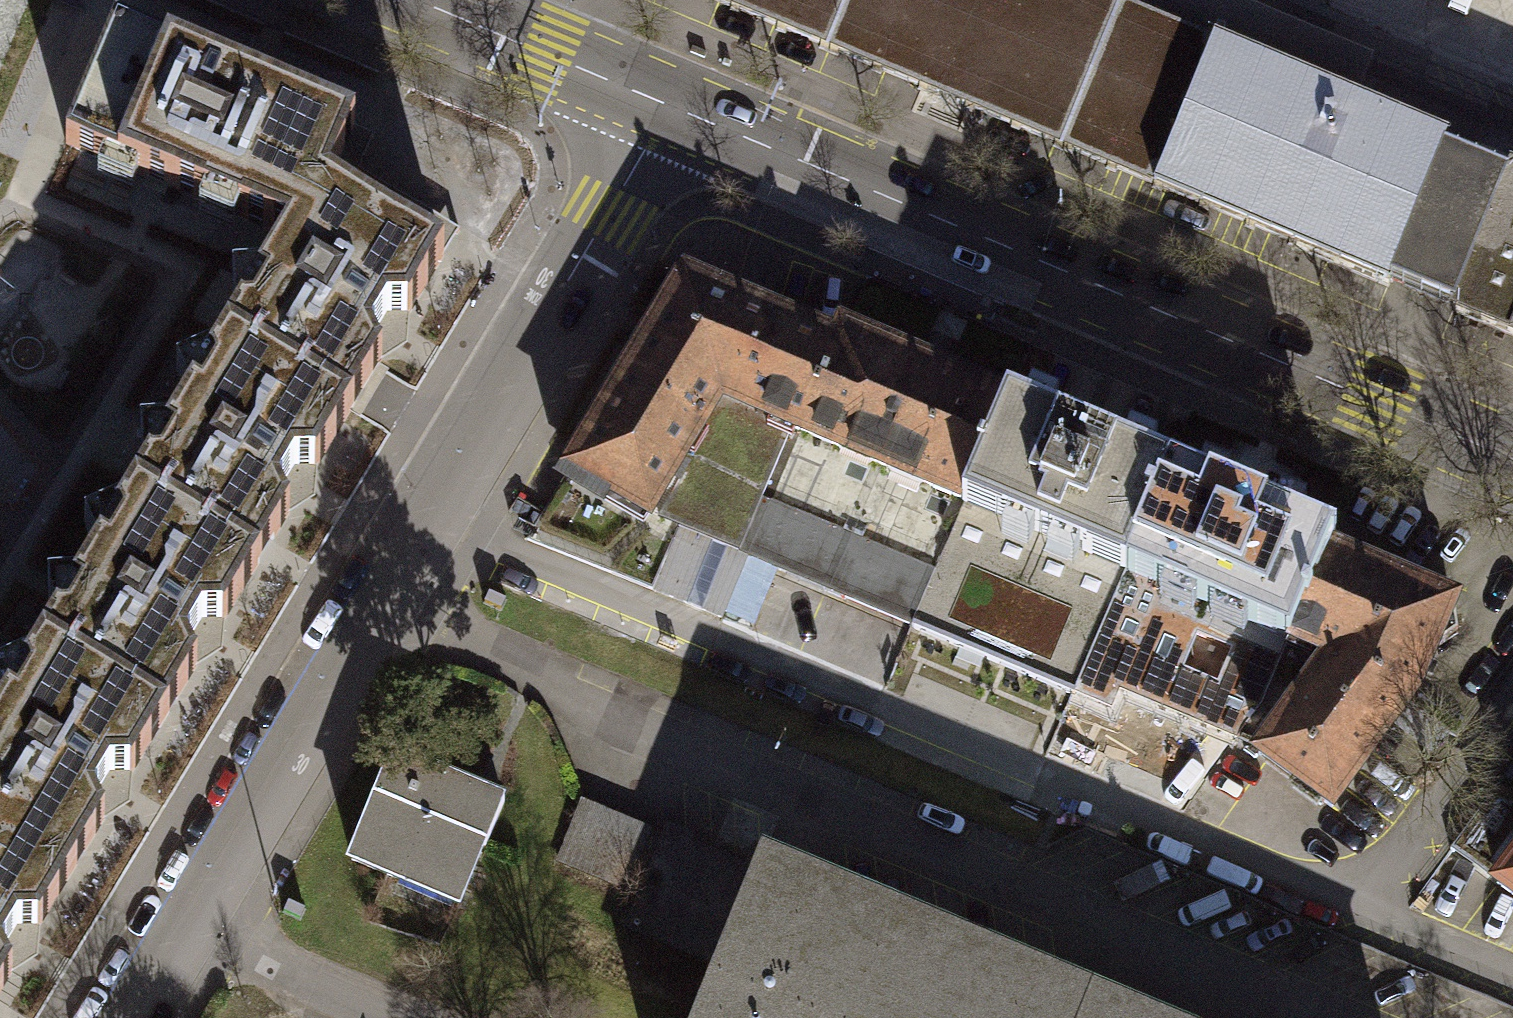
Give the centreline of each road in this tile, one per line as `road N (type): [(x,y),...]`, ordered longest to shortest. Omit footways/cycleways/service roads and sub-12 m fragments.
road 1 (residential): [(113,1017),(670,107)]
road 2 (tertiary): [(670,107),(1512,460)]
road 3 (tertiary): [(412,0),(670,107)]

